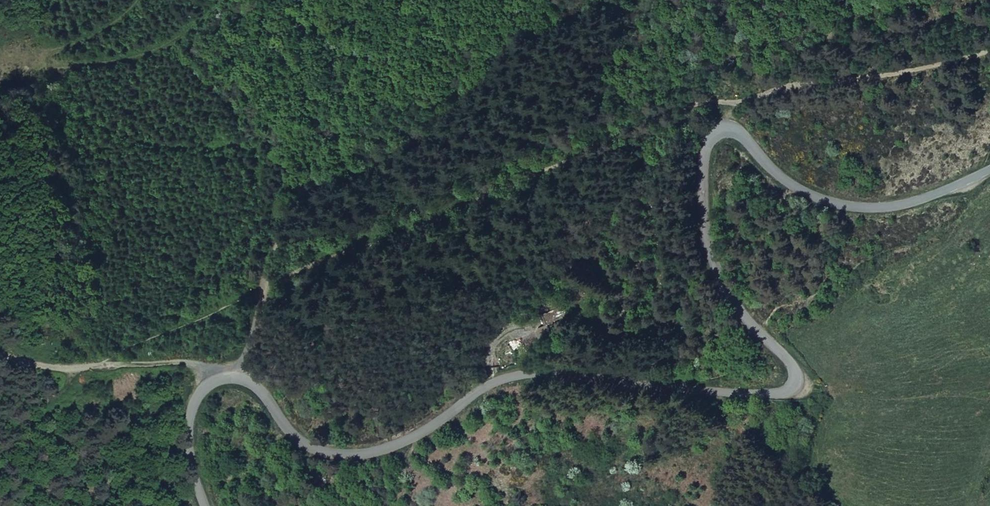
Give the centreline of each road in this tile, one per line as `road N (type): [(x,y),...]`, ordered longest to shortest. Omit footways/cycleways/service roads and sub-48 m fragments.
road 1 (unclassified): [(205,505),(187,436),(197,398),(215,380),(244,380),(305,449),(362,456),(414,439),(516,375),(551,371),(685,395),(788,392),(792,363),(754,329),(708,257),(702,153),(727,127),(792,187),(840,205),(896,206),(989,170)]
road 2 (track): [(73,367),(261,297),(686,111),(720,130)]
road 3 (track): [(244,380),(263,290),(365,0)]
road 4 (track): [(989,48),(819,79),(733,104),(727,127)]

